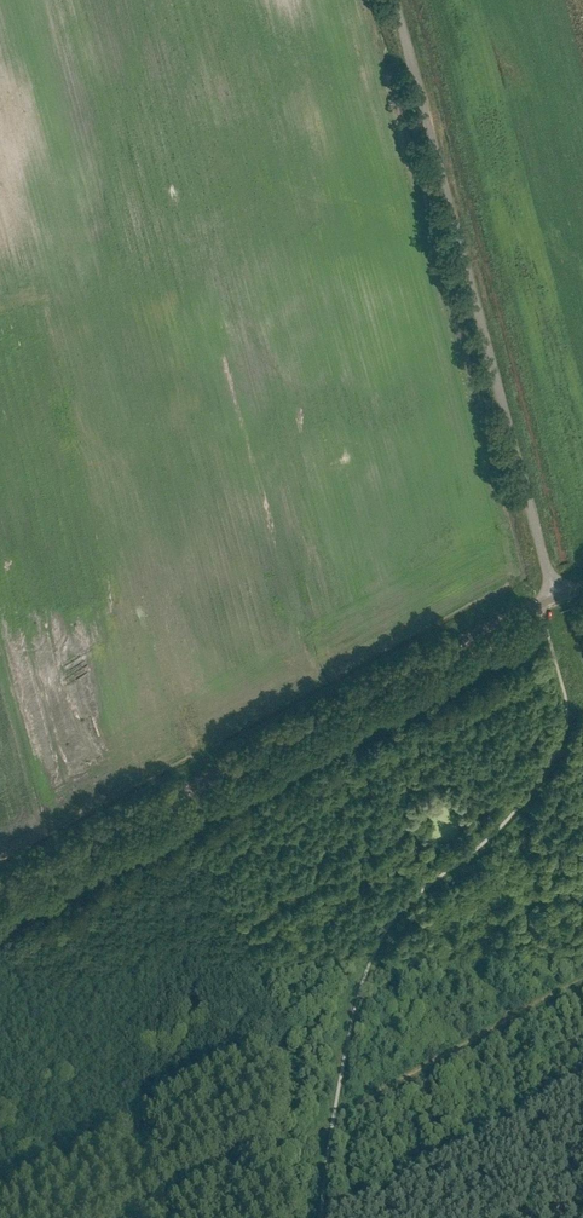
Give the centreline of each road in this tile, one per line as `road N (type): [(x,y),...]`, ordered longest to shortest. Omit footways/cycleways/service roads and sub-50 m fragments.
road 1 (unclassified): [(0,896),(555,595)]
road 2 (unclassified): [(555,595),(395,0)]

